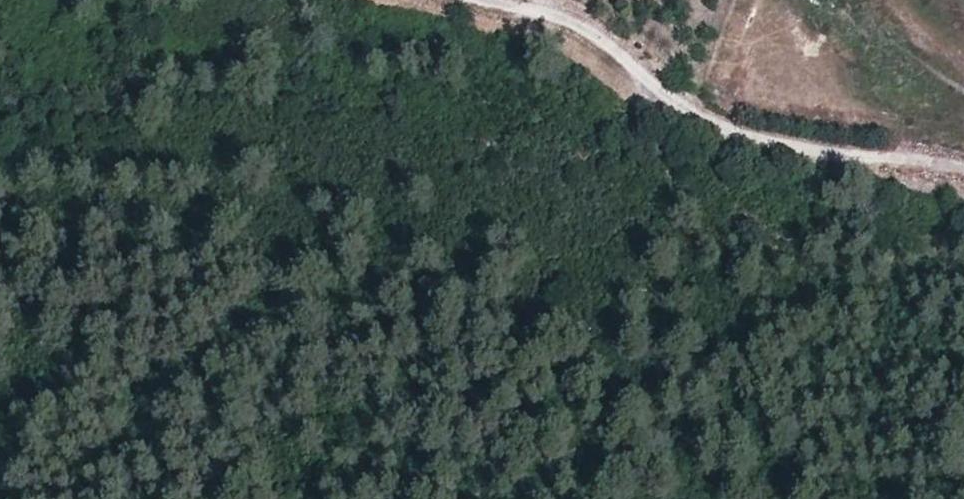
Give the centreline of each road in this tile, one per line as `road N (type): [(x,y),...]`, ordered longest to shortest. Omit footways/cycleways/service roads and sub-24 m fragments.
road 1 (track): [(963,170),(753,144),(704,126),(603,39),(558,18),(483,0)]

